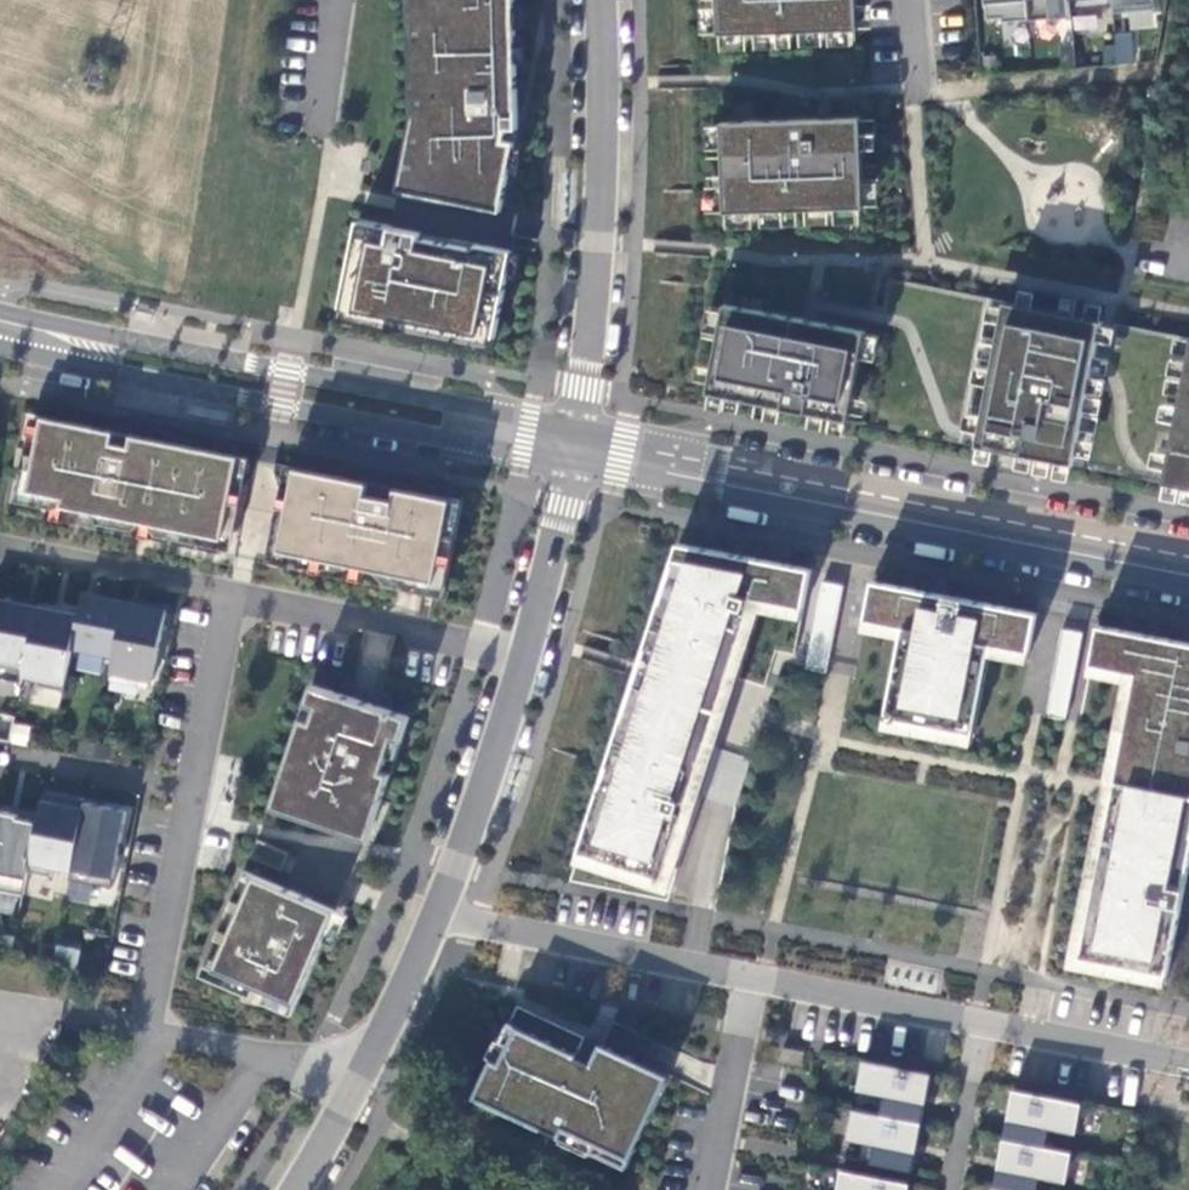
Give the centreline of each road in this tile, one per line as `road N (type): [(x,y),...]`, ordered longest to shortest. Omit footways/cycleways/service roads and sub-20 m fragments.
road 1 (secondary): [(574,440),(1188,562)]
road 2 (secondary): [(0,334),(115,371),(507,448),(574,440)]
road 3 (secondary): [(574,440),(529,418),(0,323)]
road 4 (residential): [(189,788),(143,1028),(364,1077)]
road 5 (residential): [(598,0),(601,200),(574,440)]
road 6 (residential): [(749,972),(441,912)]
road 7 (residential): [(525,653),(230,590)]
road 8 (residential): [(525,653),(441,912)]
road 9 (residential): [(986,1021),(749,972)]
road 10 (residential): [(230,590),(0,545)]
road 11 (residential): [(708,1189),(749,972)]
road 12 (residential): [(574,440),(525,653)]
road 13 (residential): [(1188,1063),(986,1021)]
road 14 (residential): [(230,590),(189,788)]
road 15 (residential): [(189,788),(0,753)]
road 16 (residential): [(441,912),(364,1077)]
road 17 (residential): [(952,1189),(986,1021)]
road 18 (residential): [(364,1077),(295,1189)]
road 19 (residential): [(317,127),(337,0)]

